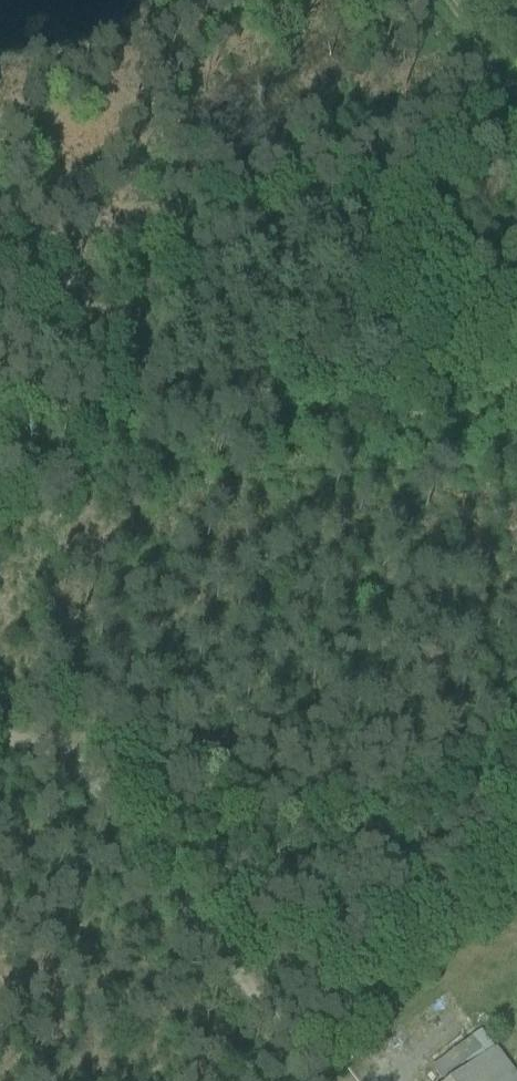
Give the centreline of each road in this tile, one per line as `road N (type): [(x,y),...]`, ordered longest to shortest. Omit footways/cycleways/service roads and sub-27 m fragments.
road 1 (track): [(0,207),(386,207),(448,197),(516,172)]
road 2 (track): [(516,715),(0,742)]
road 3 (track): [(322,1080),(53,742)]
road 4 (track): [(516,92),(439,0)]

